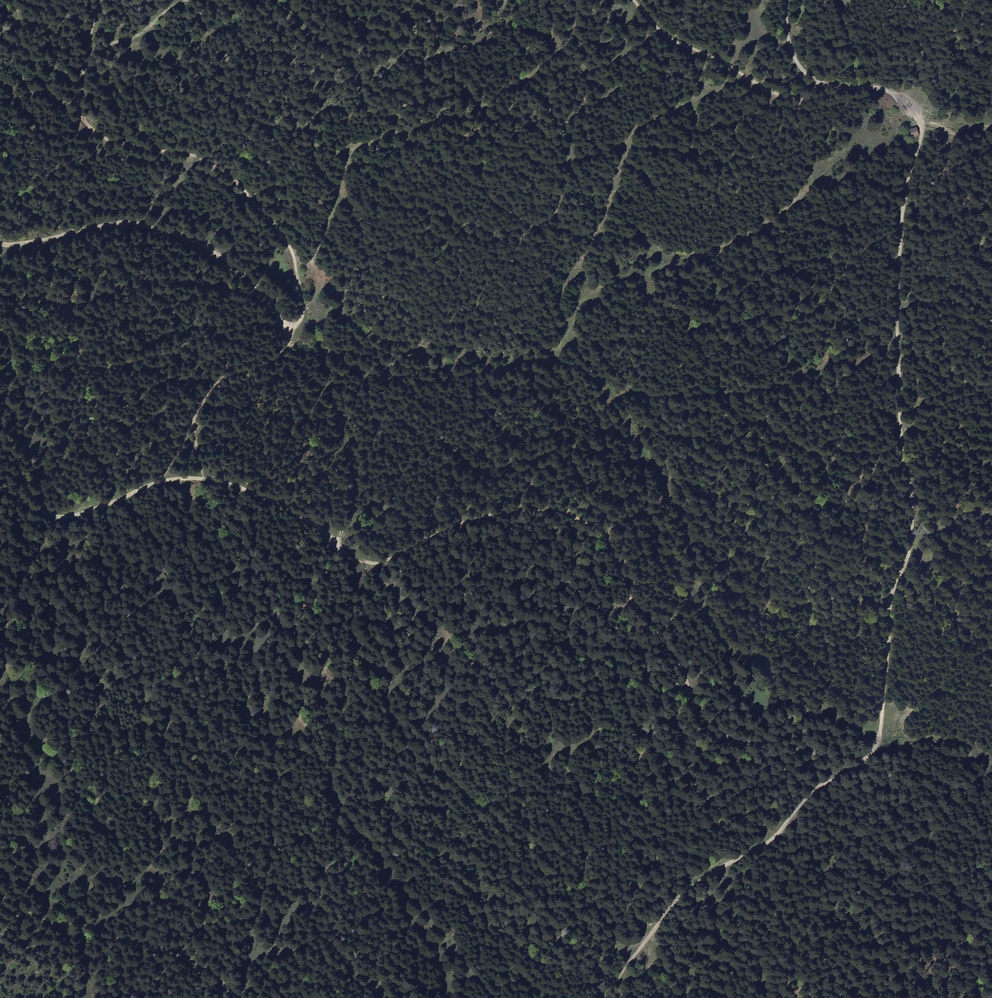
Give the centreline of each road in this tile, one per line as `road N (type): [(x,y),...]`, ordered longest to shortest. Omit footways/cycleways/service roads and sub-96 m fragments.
road 1 (track): [(289,329),(289,344),(276,355),(224,378),(208,396),(163,481),(205,479),(278,503),(363,561),(384,561),(449,524),(490,512),(551,509),(577,518),(603,537),(637,609),(659,630),(696,704),(717,726),(743,741),(866,757),(811,793),(761,846),(684,893),(604,997)]
road 2 (track): [(0,243),(140,223),(232,264),(289,329),(308,323),(280,226),(218,163),(118,134),(85,101),(99,0)]
road 3 (track): [(866,757),(883,719),(890,599),(912,535),(900,412),(900,277),(905,199),(922,128)]
road 4 (track): [(236,997),(211,971),(37,918),(0,895)]
road 5 (track): [(636,0),(677,36),(778,94),(810,100),(834,85)]
road 6 (track): [(922,128),(910,105),(887,91),(807,75),(791,50),(784,0)]
road 7 (track): [(0,486),(62,516),(163,481)]

